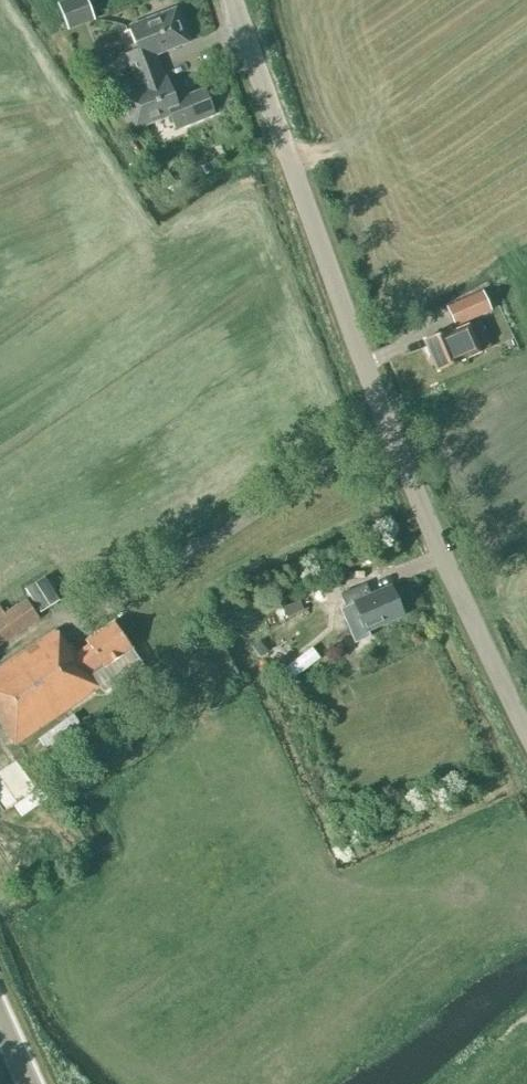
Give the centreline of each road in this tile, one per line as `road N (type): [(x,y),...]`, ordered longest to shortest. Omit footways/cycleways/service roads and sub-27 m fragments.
road 1 (unclassified): [(526,731),(387,428),(235,0)]

